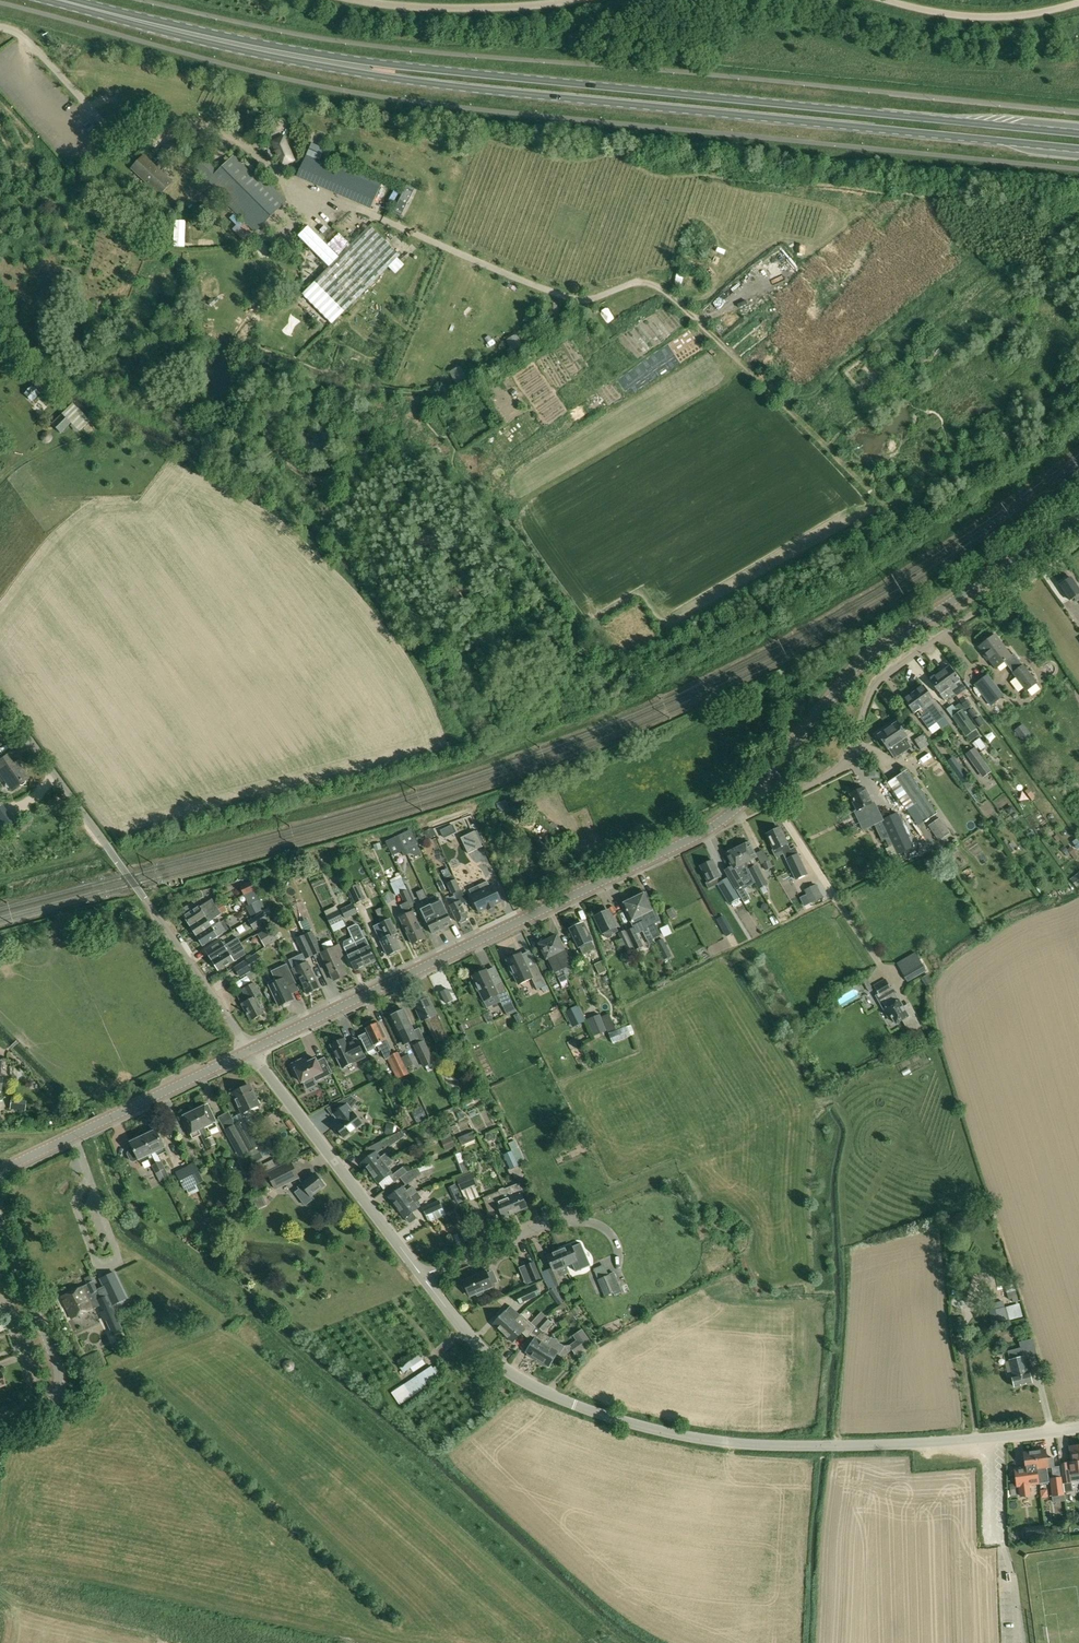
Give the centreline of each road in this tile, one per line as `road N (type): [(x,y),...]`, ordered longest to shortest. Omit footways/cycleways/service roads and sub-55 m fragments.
road 1 (primary): [(106,12),(240,50),(384,77),(1078,152)]
road 2 (primary): [(1078,129),(422,69),(106,12)]
road 3 (residential): [(1078,1427),(920,1444),(699,1442),(575,1405),(510,1375),(422,1276)]
road 4 (tertiary): [(250,1051),(697,835),(757,787)]
road 5 (track): [(748,369),(662,288),(646,282),(566,297),(284,180)]
road 6 (residential): [(250,1051),(0,698)]
road 7 (residential): [(757,787),(778,799),(837,770),(884,678),(1078,543)]
road 8 (tertiary): [(757,787),(868,658),(1078,518)]
road 9 (residential): [(422,1276),(250,1051)]
road 10 (tertiary): [(0,1172),(250,1051)]
road 11 (tertiary): [(0,1427),(45,1407),(59,1375),(0,1221)]
road 12 (unclassified): [(577,0),(477,12),(349,0)]
road 13 (unclassified): [(1078,2),(1006,18),(881,0)]
road 14 (residential): [(422,1276),(574,1211)]

